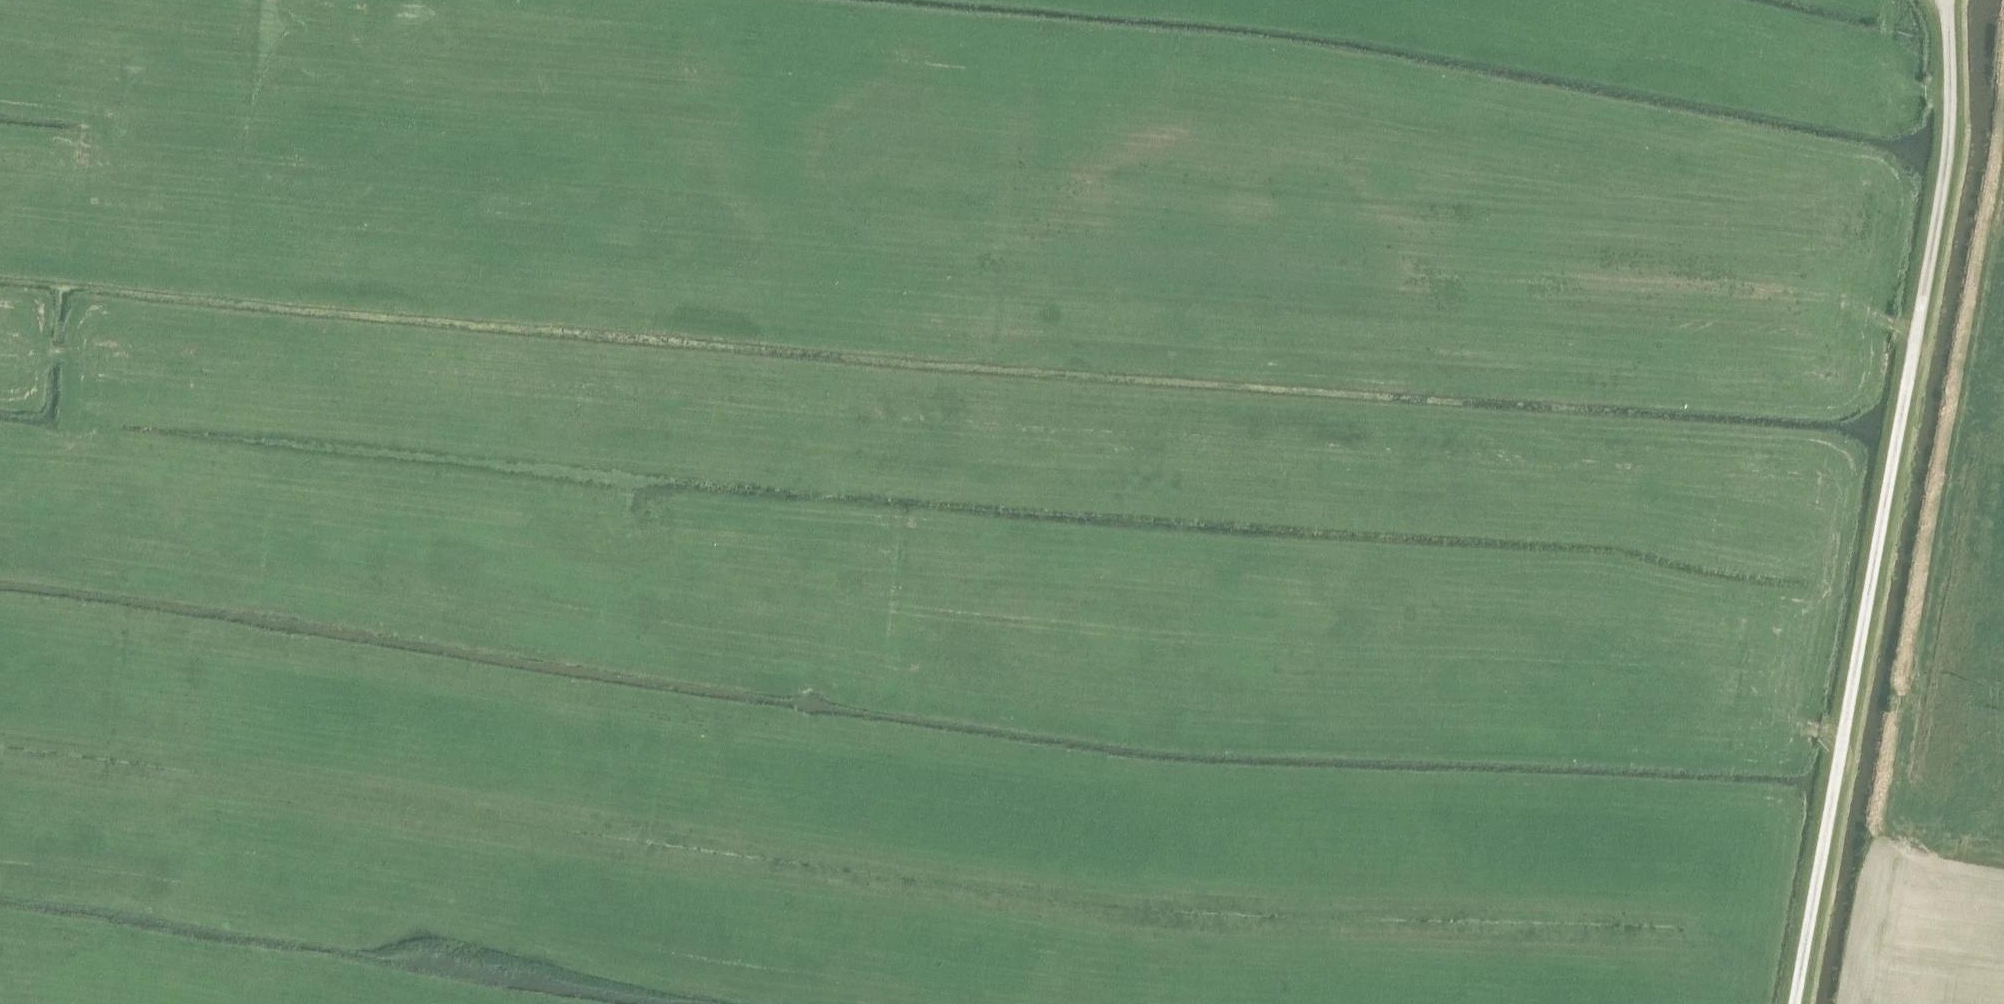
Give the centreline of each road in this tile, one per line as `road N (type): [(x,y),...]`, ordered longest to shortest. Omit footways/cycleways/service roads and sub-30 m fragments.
road 1 (track): [(1947,0),(1949,142),(1794,1003)]

